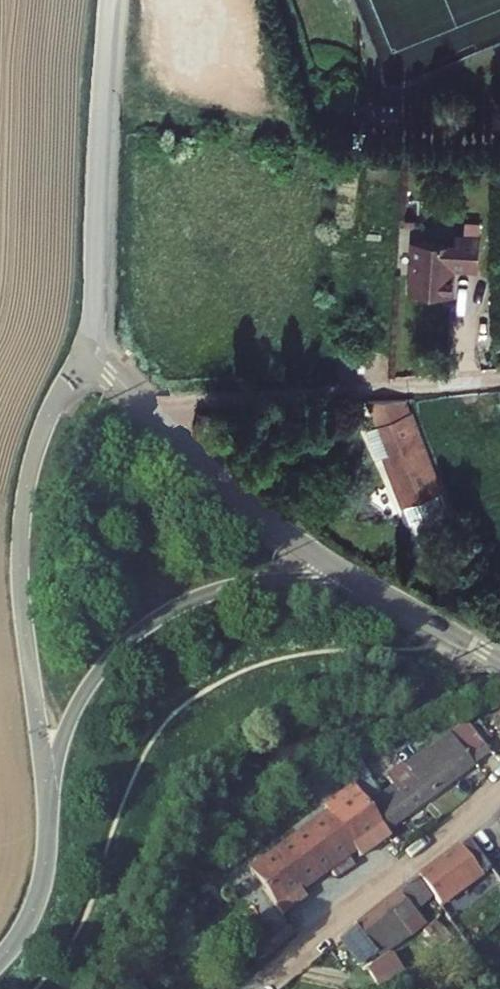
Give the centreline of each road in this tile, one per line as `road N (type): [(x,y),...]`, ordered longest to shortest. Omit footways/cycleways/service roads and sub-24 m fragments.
road 1 (residential): [(48,793),(20,583),(23,508),(39,435),(89,345)]
road 2 (residential): [(48,793),(77,707),(142,629),(236,585),(354,580)]
road 3 (residential): [(89,345),(218,481),(354,580)]
road 4 (residential): [(89,345),(109,0)]
road 5 (residential): [(0,964),(28,926),(43,884),(48,793)]
road 6 (residential): [(354,580),(499,662)]

